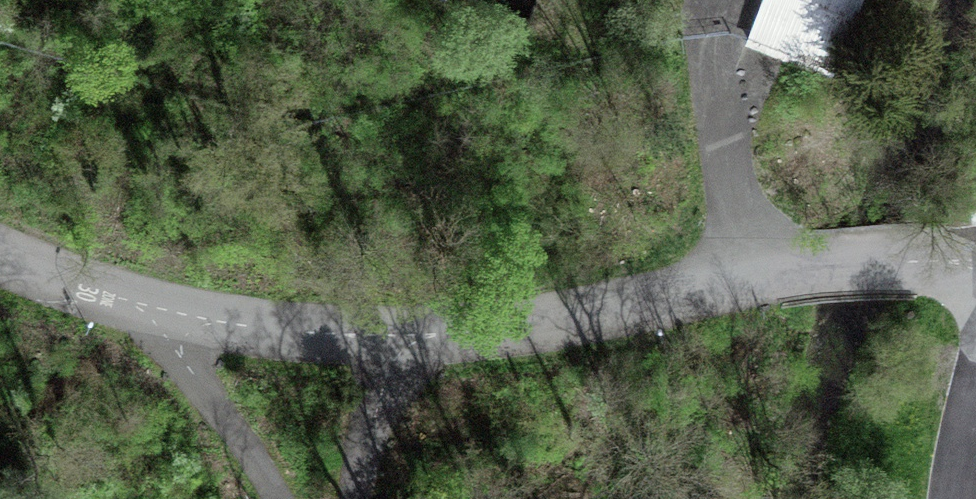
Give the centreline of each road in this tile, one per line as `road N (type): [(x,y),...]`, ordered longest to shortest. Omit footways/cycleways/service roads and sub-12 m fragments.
road 1 (unclassified): [(975,267),(823,276),(493,328),(338,334)]
road 2 (unclassified): [(134,296),(295,498)]
road 3 (unclassified): [(338,334),(235,322),(134,296)]
road 4 (unclassified): [(338,334),(345,498)]
road 5 (unclassified): [(134,296),(0,248)]

